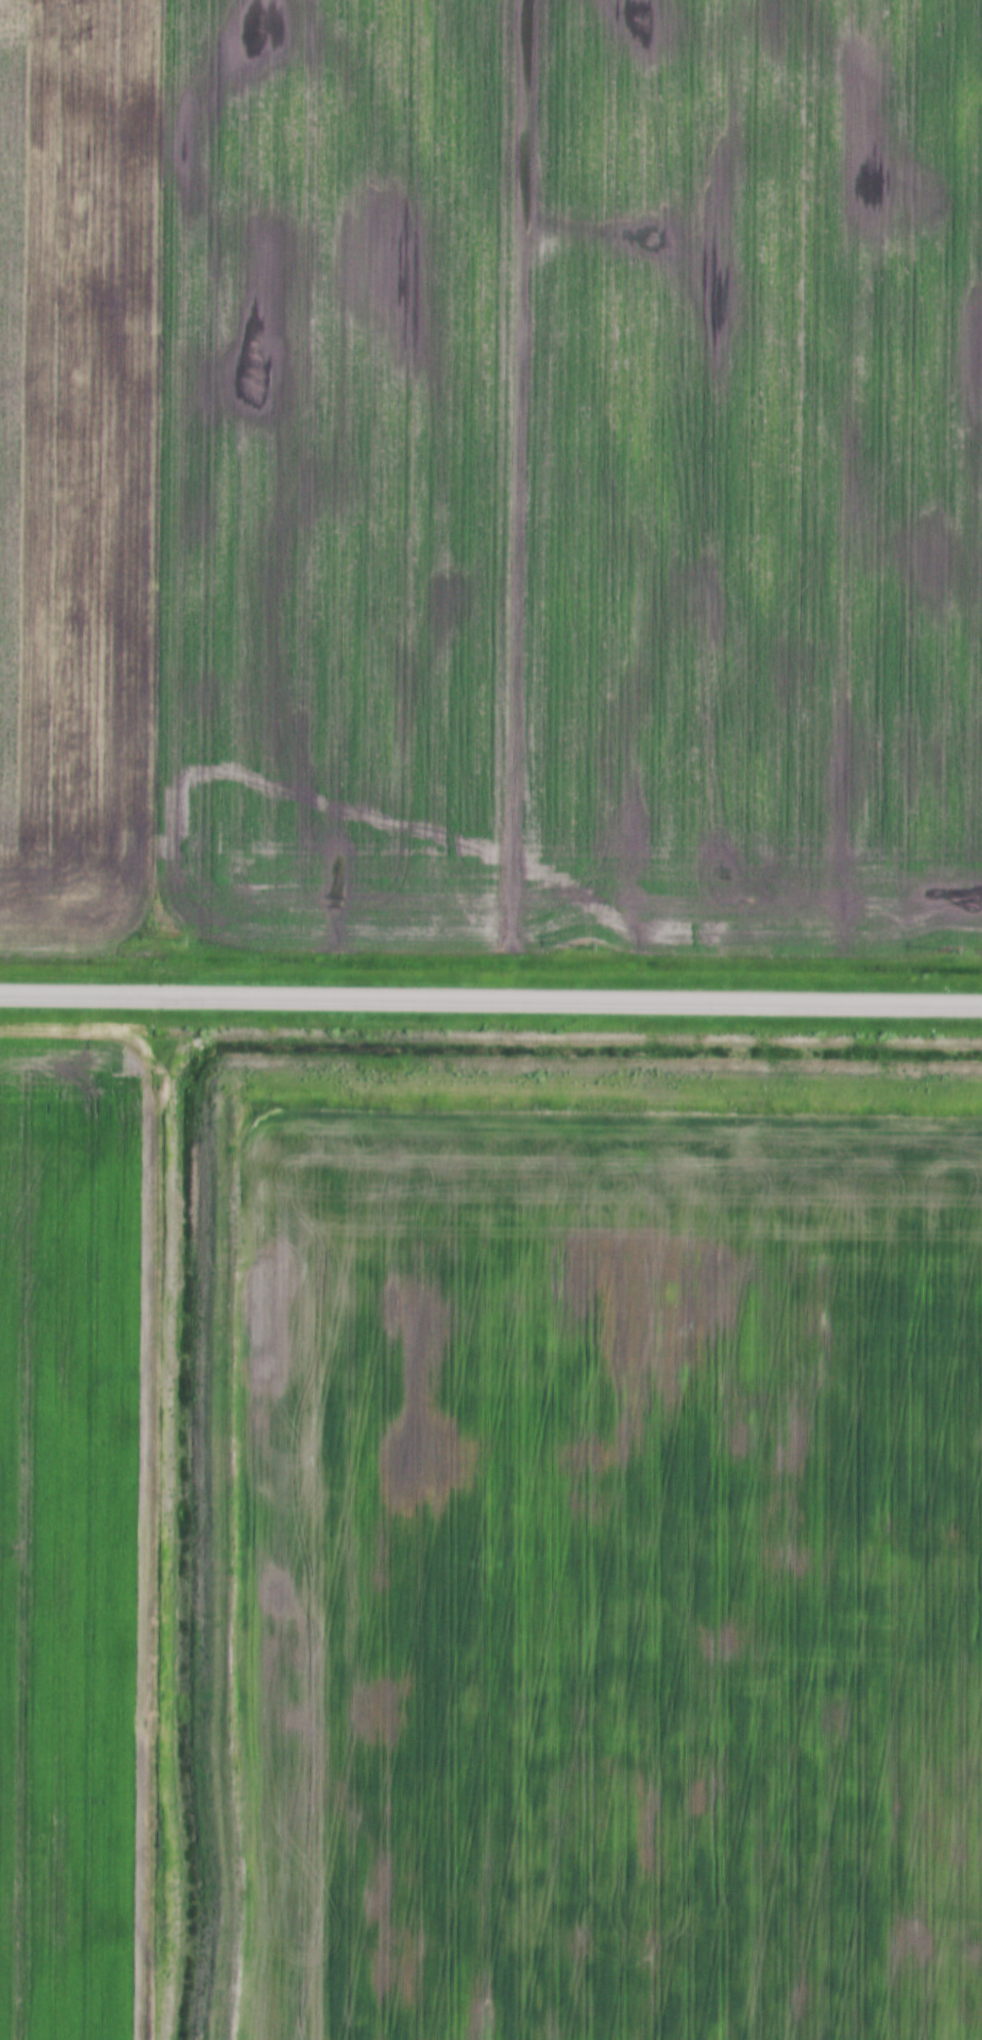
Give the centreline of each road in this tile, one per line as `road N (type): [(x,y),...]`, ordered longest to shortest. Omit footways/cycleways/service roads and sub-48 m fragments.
road 1 (tertiary): [(981,1007),(0,995)]

